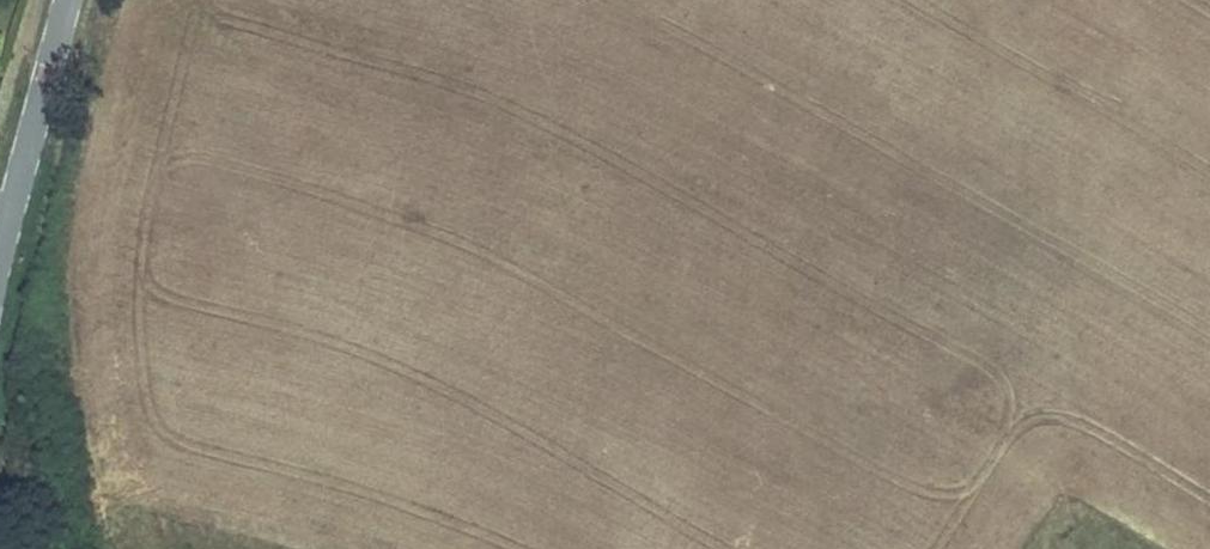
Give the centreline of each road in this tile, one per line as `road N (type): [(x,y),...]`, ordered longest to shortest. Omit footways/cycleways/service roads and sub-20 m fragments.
road 1 (tertiary): [(0,252),(65,0)]

